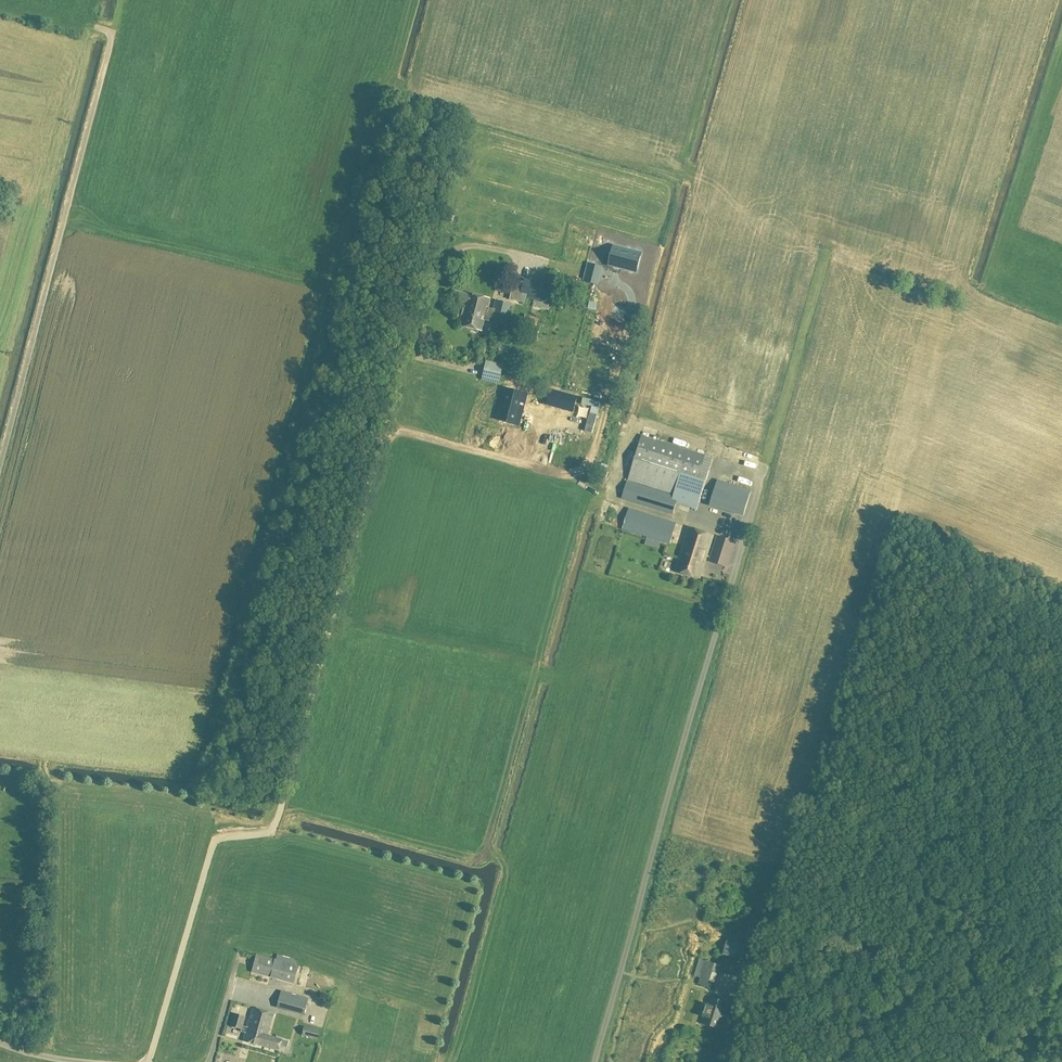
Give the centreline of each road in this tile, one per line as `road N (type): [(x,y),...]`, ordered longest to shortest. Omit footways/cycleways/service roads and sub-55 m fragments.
road 1 (unclassified): [(149,1061),(215,838),(275,830),(411,358)]
road 2 (track): [(114,32),(0,468)]

